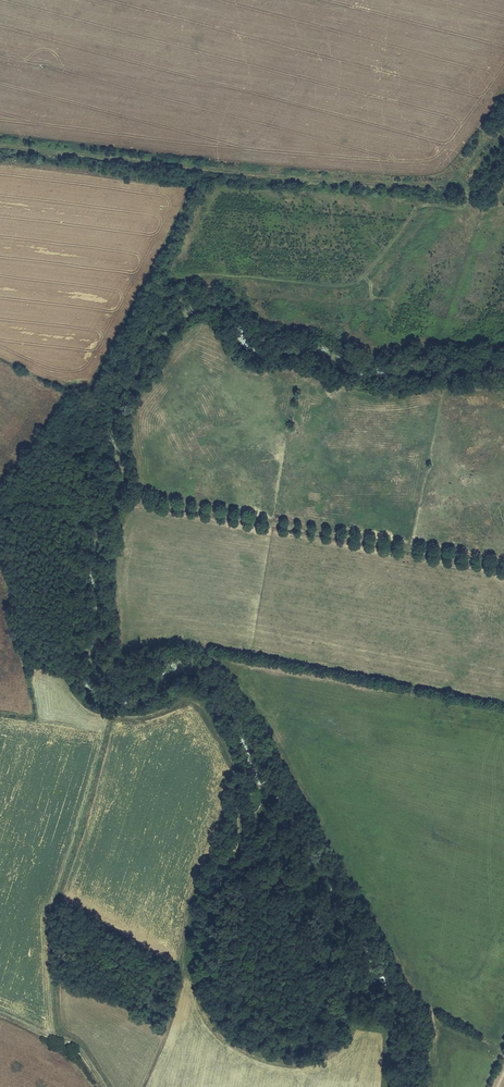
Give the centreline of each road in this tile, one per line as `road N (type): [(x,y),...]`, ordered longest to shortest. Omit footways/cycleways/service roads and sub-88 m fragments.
road 1 (track): [(184,960),(176,1005),(145,1086)]
road 2 (track): [(0,1015),(69,1040),(104,1086)]

